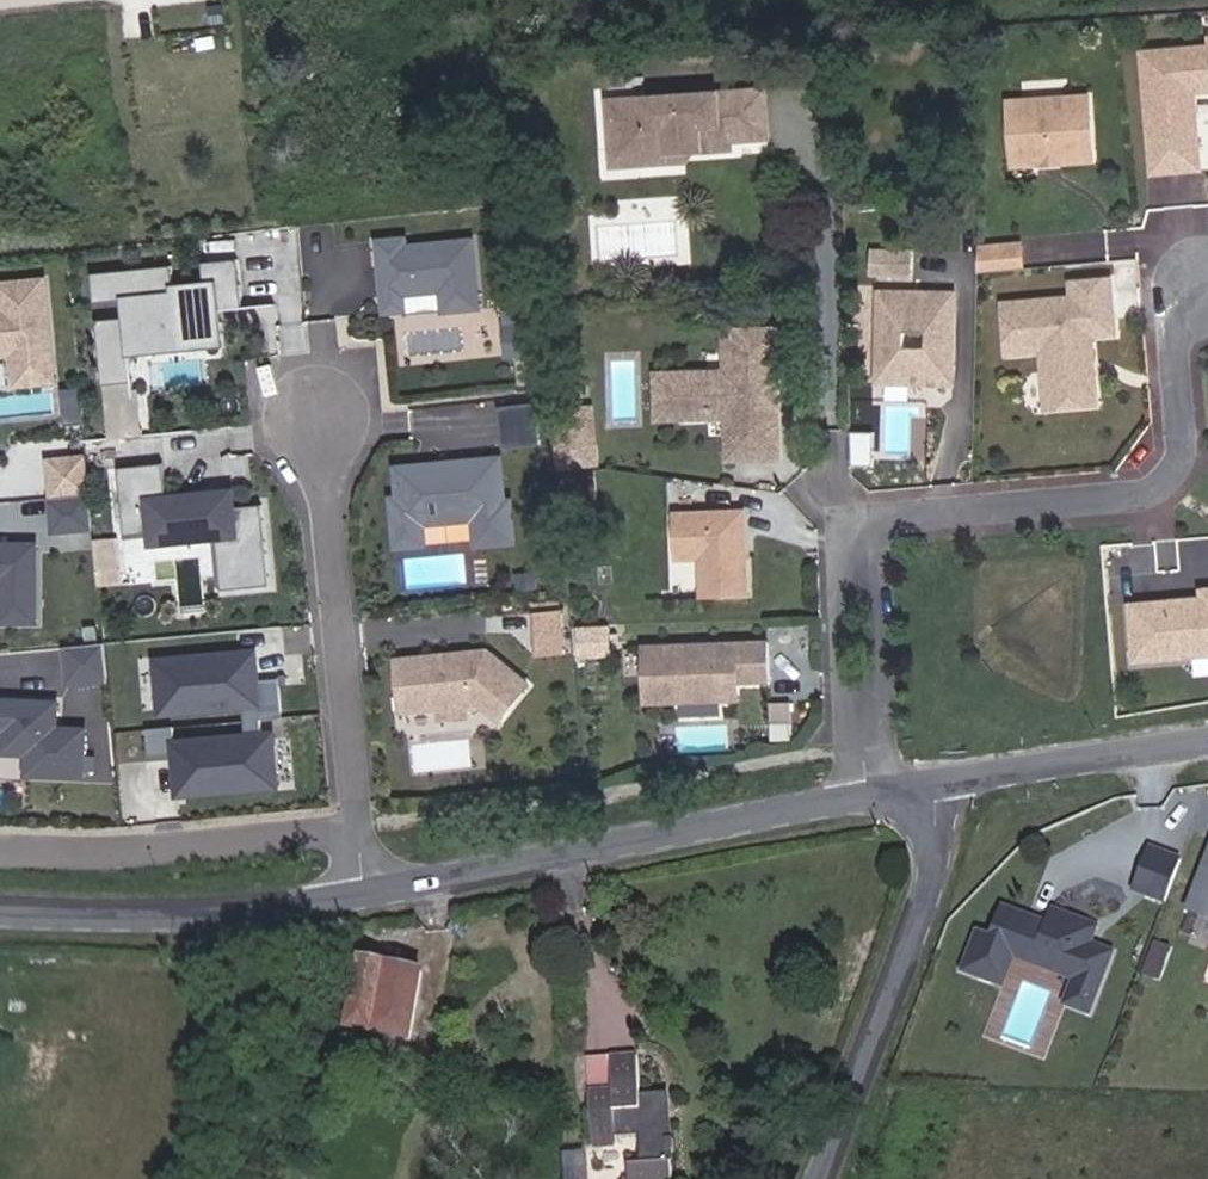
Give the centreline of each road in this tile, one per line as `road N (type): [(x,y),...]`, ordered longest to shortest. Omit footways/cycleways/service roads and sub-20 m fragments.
road 1 (residential): [(879,794),(867,525),(1166,490),(1192,462),(1180,298),(1207,288)]
road 2 (tertiary): [(879,794),(371,881)]
road 3 (tertiary): [(821,1178),(926,925),(958,780)]
road 4 (residential): [(365,826),(319,412)]
road 5 (tertiary): [(371,881),(178,915),(0,910)]
road 6 (residential): [(365,826),(145,848),(0,845)]
road 7 (unclassified): [(1207,742),(958,780)]

